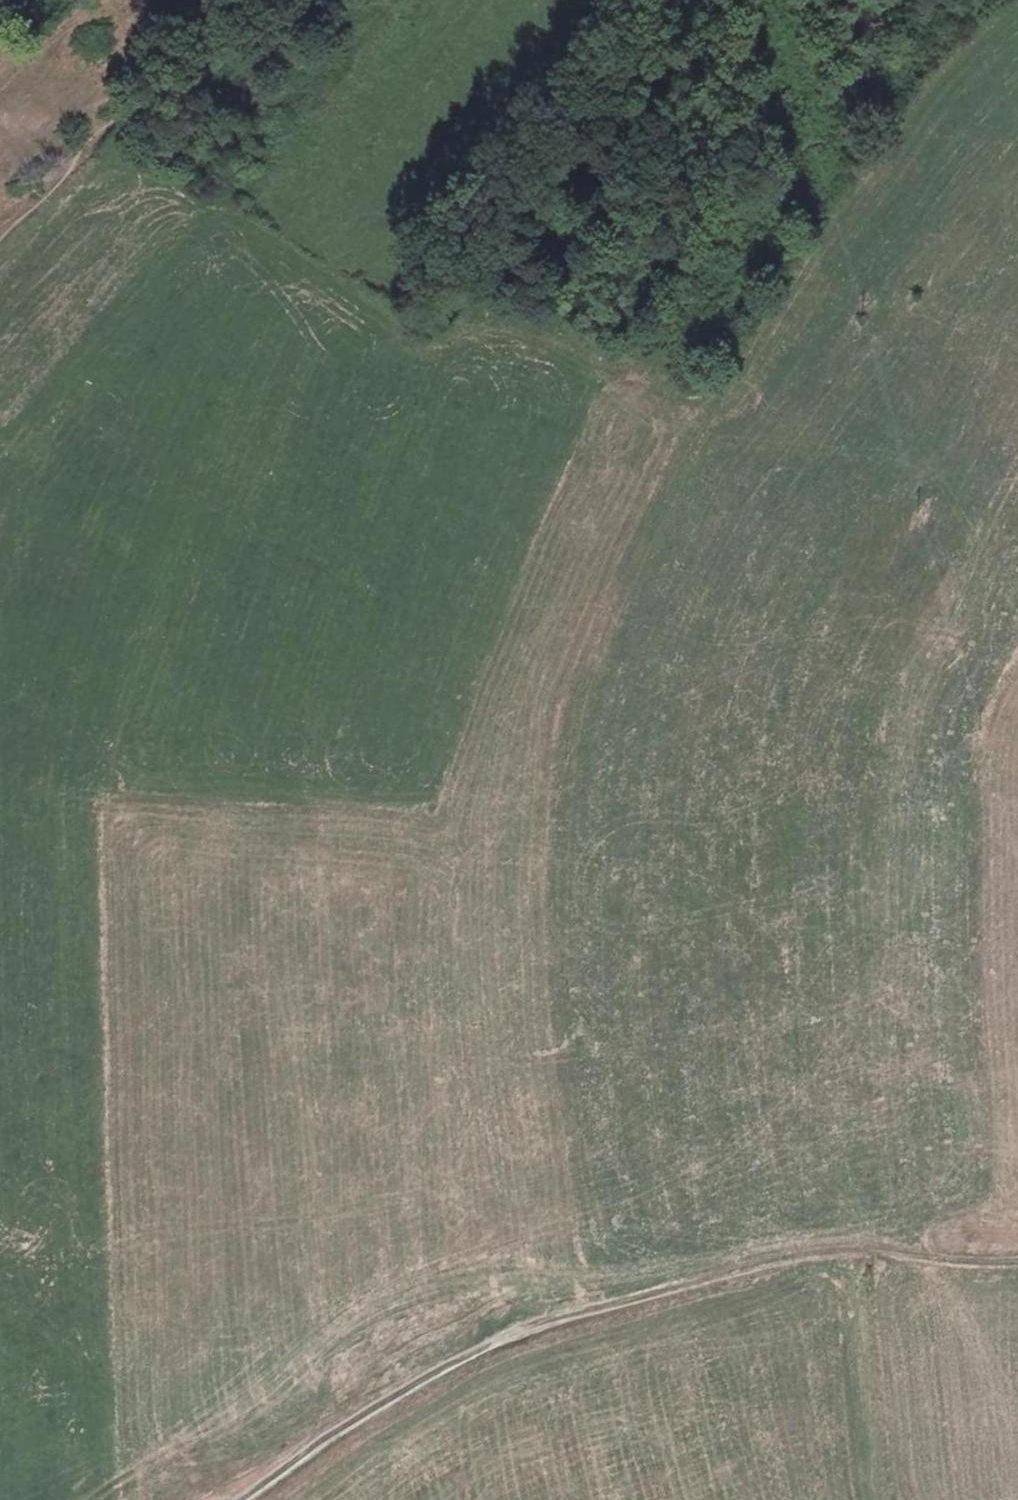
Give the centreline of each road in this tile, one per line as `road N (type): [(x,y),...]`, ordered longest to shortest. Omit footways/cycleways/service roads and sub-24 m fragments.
road 1 (track): [(1017,1251),(737,1267),(638,1288),(436,1375),(239,1499)]

